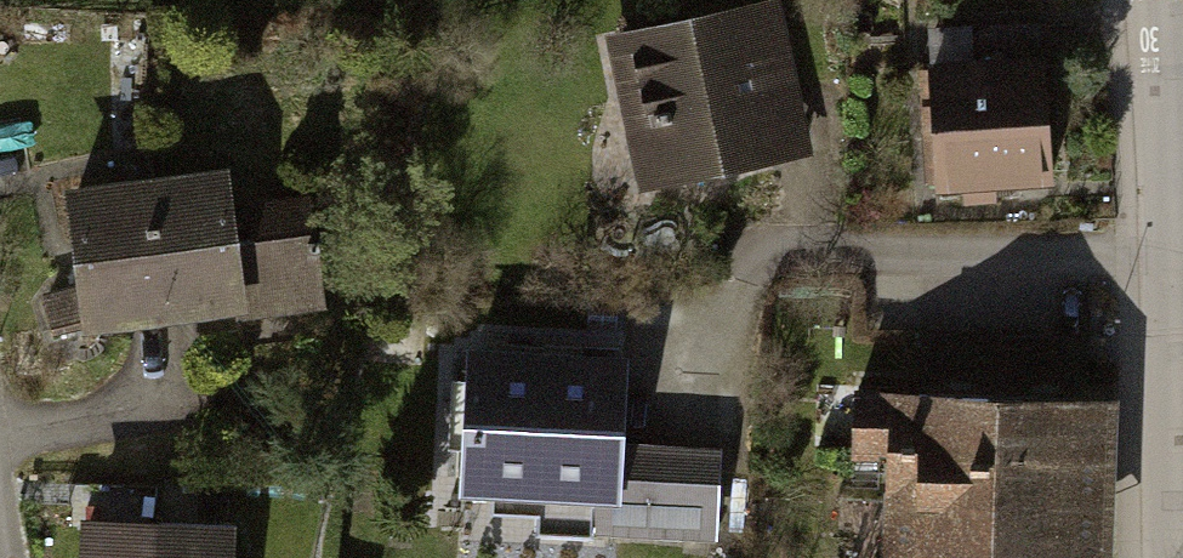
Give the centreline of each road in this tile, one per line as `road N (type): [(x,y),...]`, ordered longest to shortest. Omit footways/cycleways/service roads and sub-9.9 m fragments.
road 1 (residential): [(1158,0),(1177,557)]

